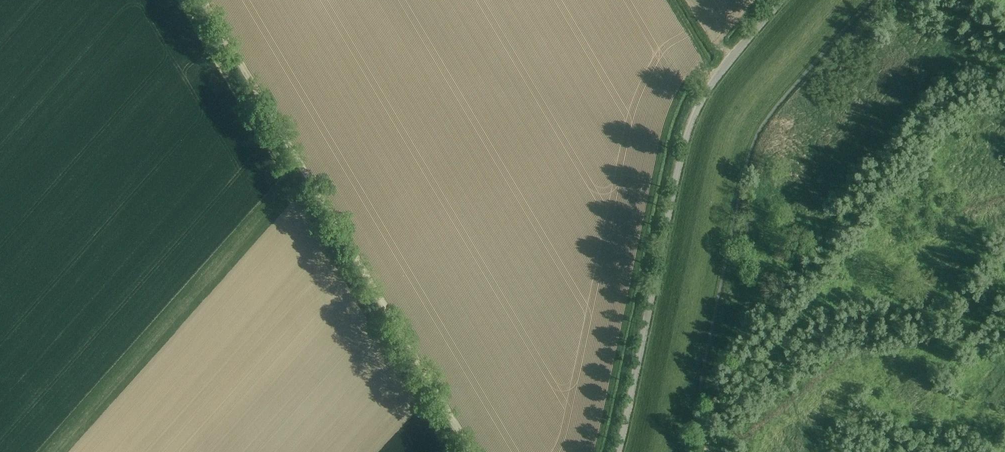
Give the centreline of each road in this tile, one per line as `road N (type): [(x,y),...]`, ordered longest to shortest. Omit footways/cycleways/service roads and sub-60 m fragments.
road 1 (track): [(469,451),(204,0)]
road 2 (unclassified): [(619,451),(683,146),(718,73),(783,0)]

